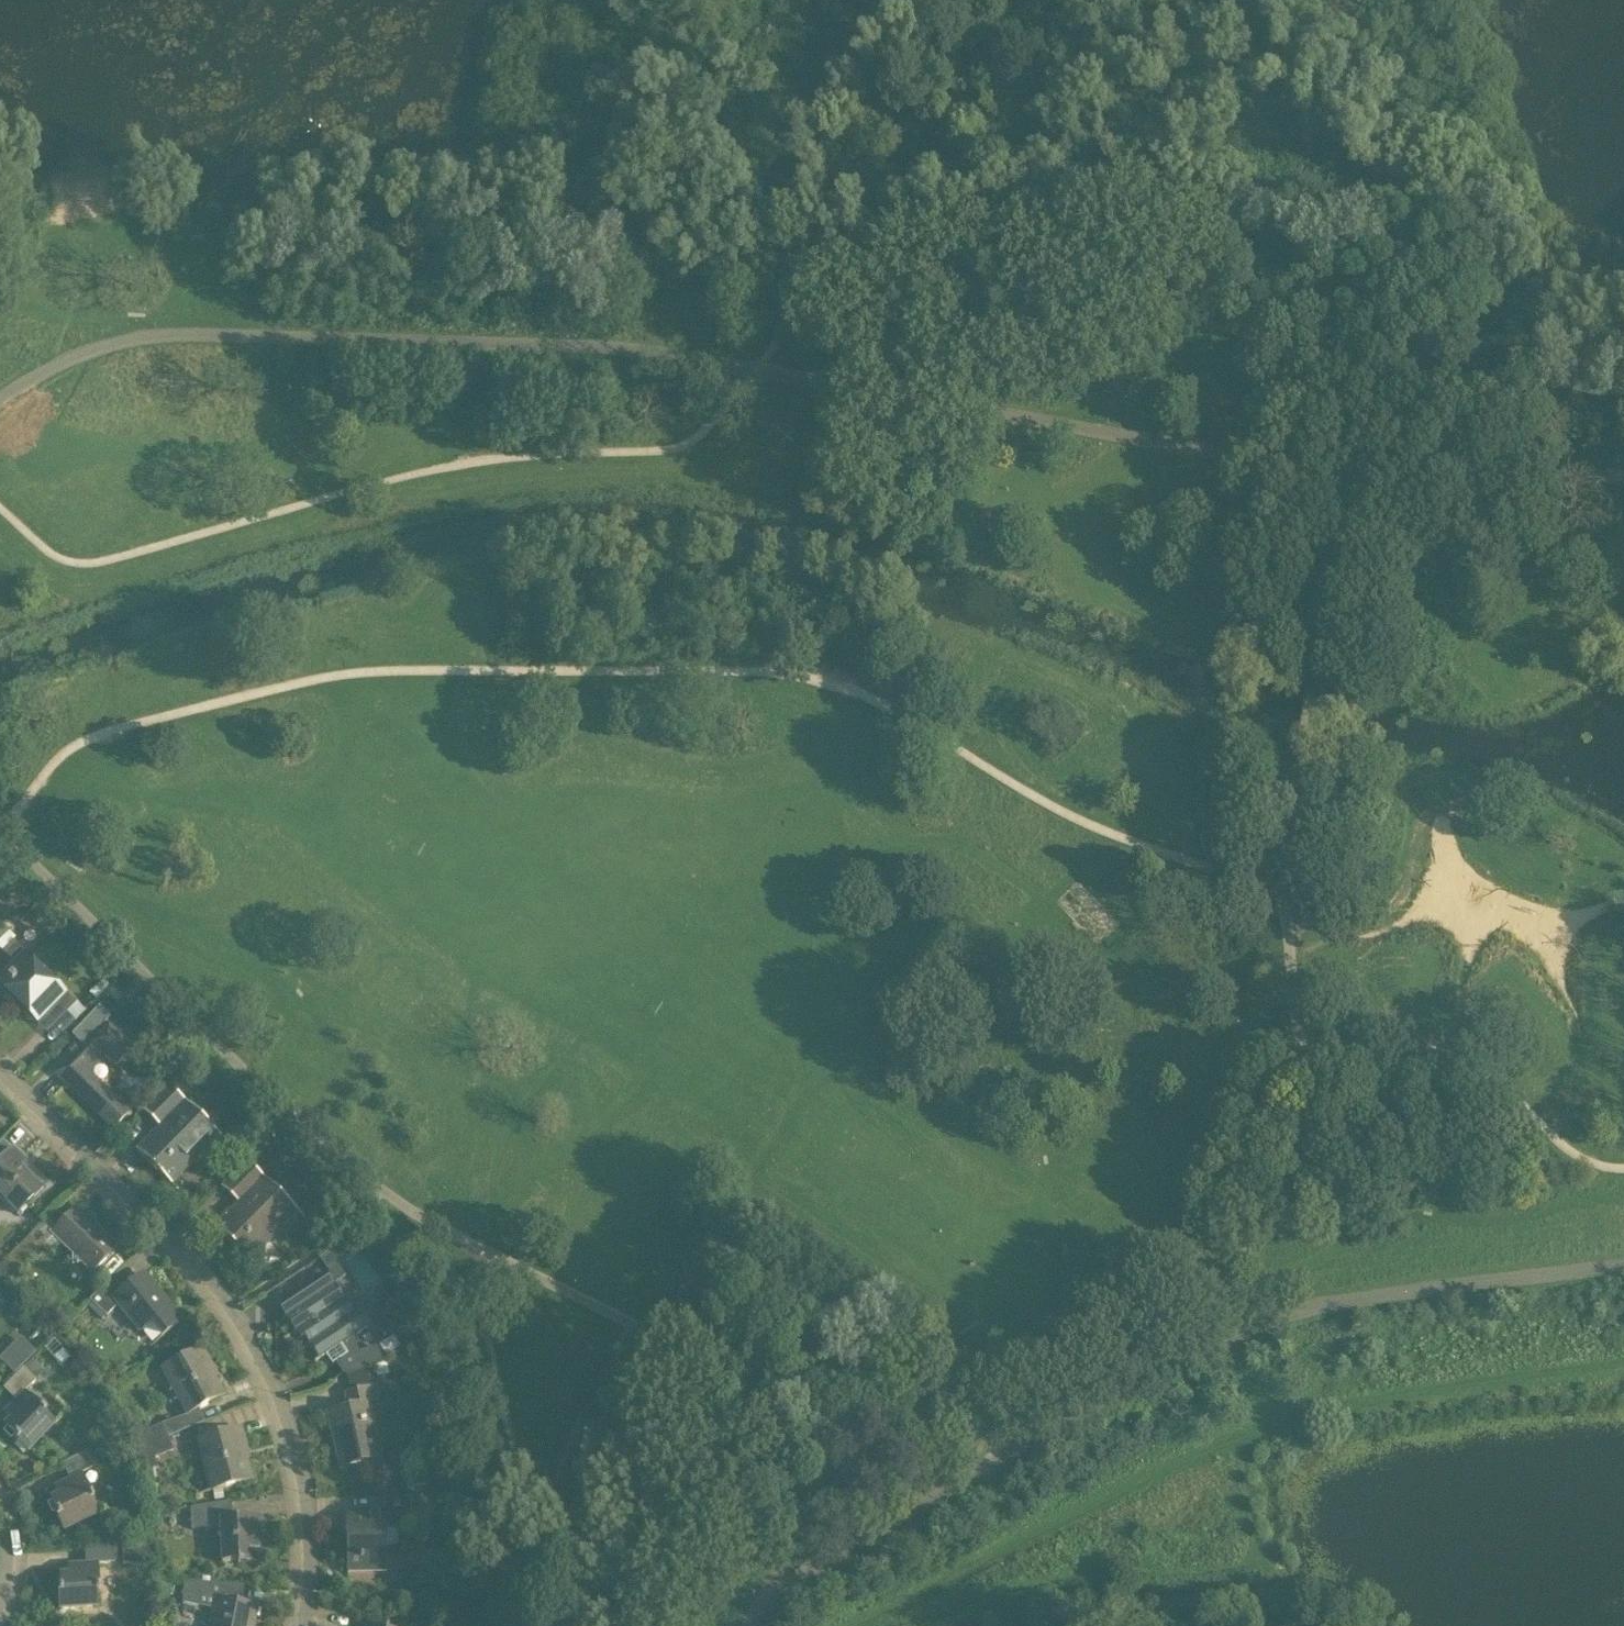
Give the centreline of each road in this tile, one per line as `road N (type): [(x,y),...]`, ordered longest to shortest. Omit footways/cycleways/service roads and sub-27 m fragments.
road 1 (unclassified): [(750,1625),(777,1591),(1146,1364),(1288,1313),(1365,1297),(1623,1266)]
road 2 (track): [(861,1625),(1152,1474),(1359,1398),(1623,1365)]
road 3 (residential): [(301,1625),(310,1582),(303,1460),(260,1348),(223,1294),(0,1074)]

